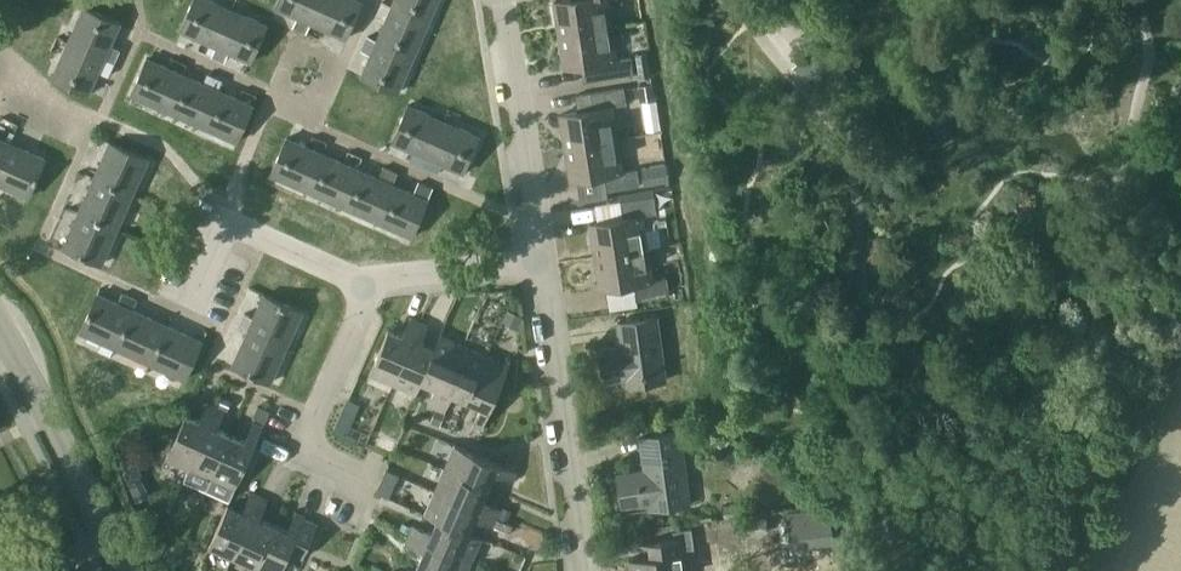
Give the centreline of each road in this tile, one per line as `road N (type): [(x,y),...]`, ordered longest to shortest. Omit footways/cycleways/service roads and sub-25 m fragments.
road 1 (residential): [(589,570),(541,264)]
road 2 (tertiary): [(129,570),(0,330)]
road 3 (residential): [(541,264),(501,0)]
road 4 (residential): [(362,479),(300,451),(366,287)]
road 5 (residential): [(366,287),(228,225),(194,301)]
road 6 (residential): [(366,287),(541,264)]

